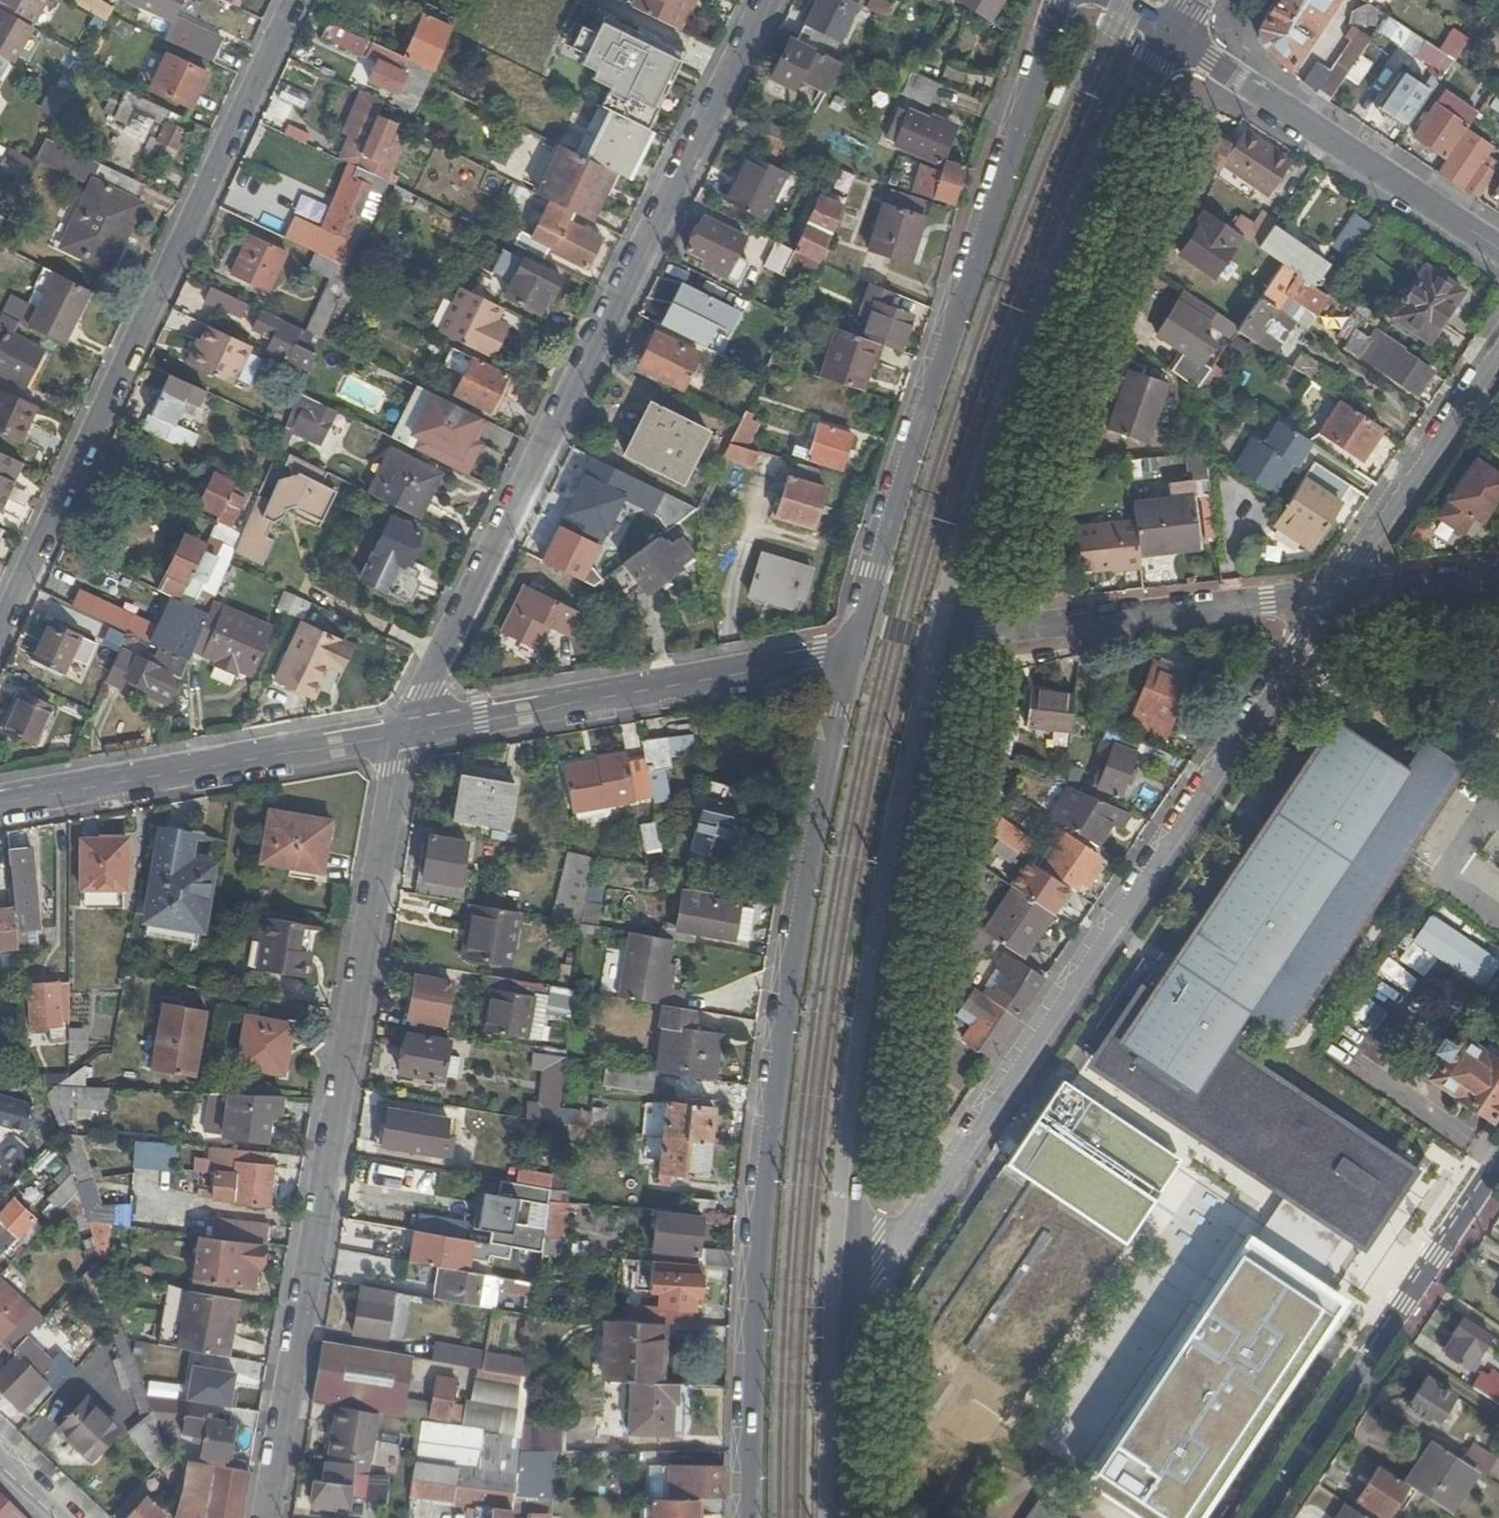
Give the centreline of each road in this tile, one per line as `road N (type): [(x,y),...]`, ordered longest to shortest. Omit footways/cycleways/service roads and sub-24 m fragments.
road 1 (residential): [(853,652),(774,1106),(760,1243),(751,1517)]
road 2 (residential): [(1330,596),(914,1220),(879,1253),(857,1252)]
road 3 (residential): [(403,734),(762,0)]
road 4 (residential): [(266,1517),(403,734)]
road 5 (residential): [(0,635),(299,0)]
road 6 (residential): [(1059,0),(853,652)]
road 7 (residential): [(960,632),(1071,260),(1172,34)]
road 8 (residential): [(857,1252),(875,1055),(909,851),(960,632)]
road 9 (residential): [(403,734),(853,652)]
road 10 (residential): [(1260,1517),(1498,1164)]
road 11 (residential): [(0,805),(403,734)]
road 12 (residential): [(1498,246),(1172,34)]
road 13 (residential): [(960,632),(1330,596)]
road 14 (residential): [(1498,348),(1330,596)]
road 15 (residential): [(845,1517),(857,1252)]
road 16 (residential): [(1330,596),(1498,576)]

